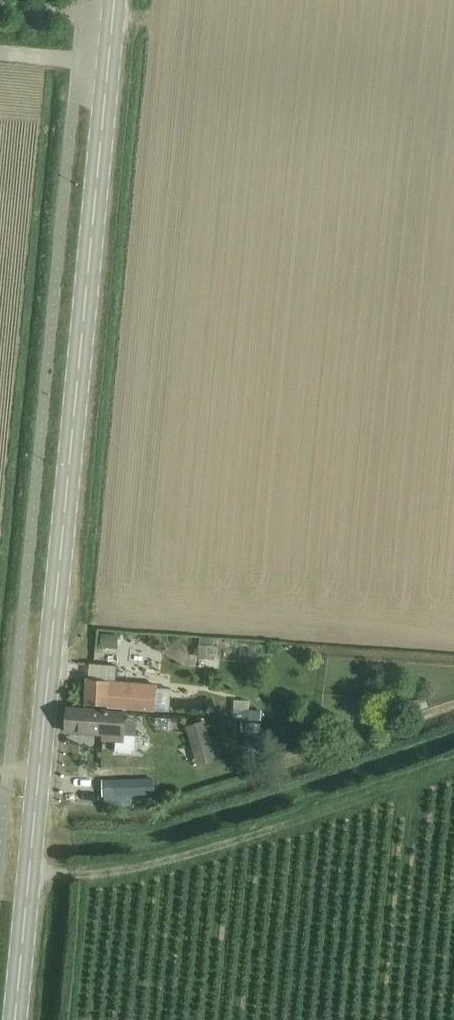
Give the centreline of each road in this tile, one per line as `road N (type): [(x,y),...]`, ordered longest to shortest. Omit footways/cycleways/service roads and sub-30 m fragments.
road 1 (tertiary): [(10,1019),(115,0)]
road 2 (track): [(453,765),(171,860),(112,872),(29,873)]

